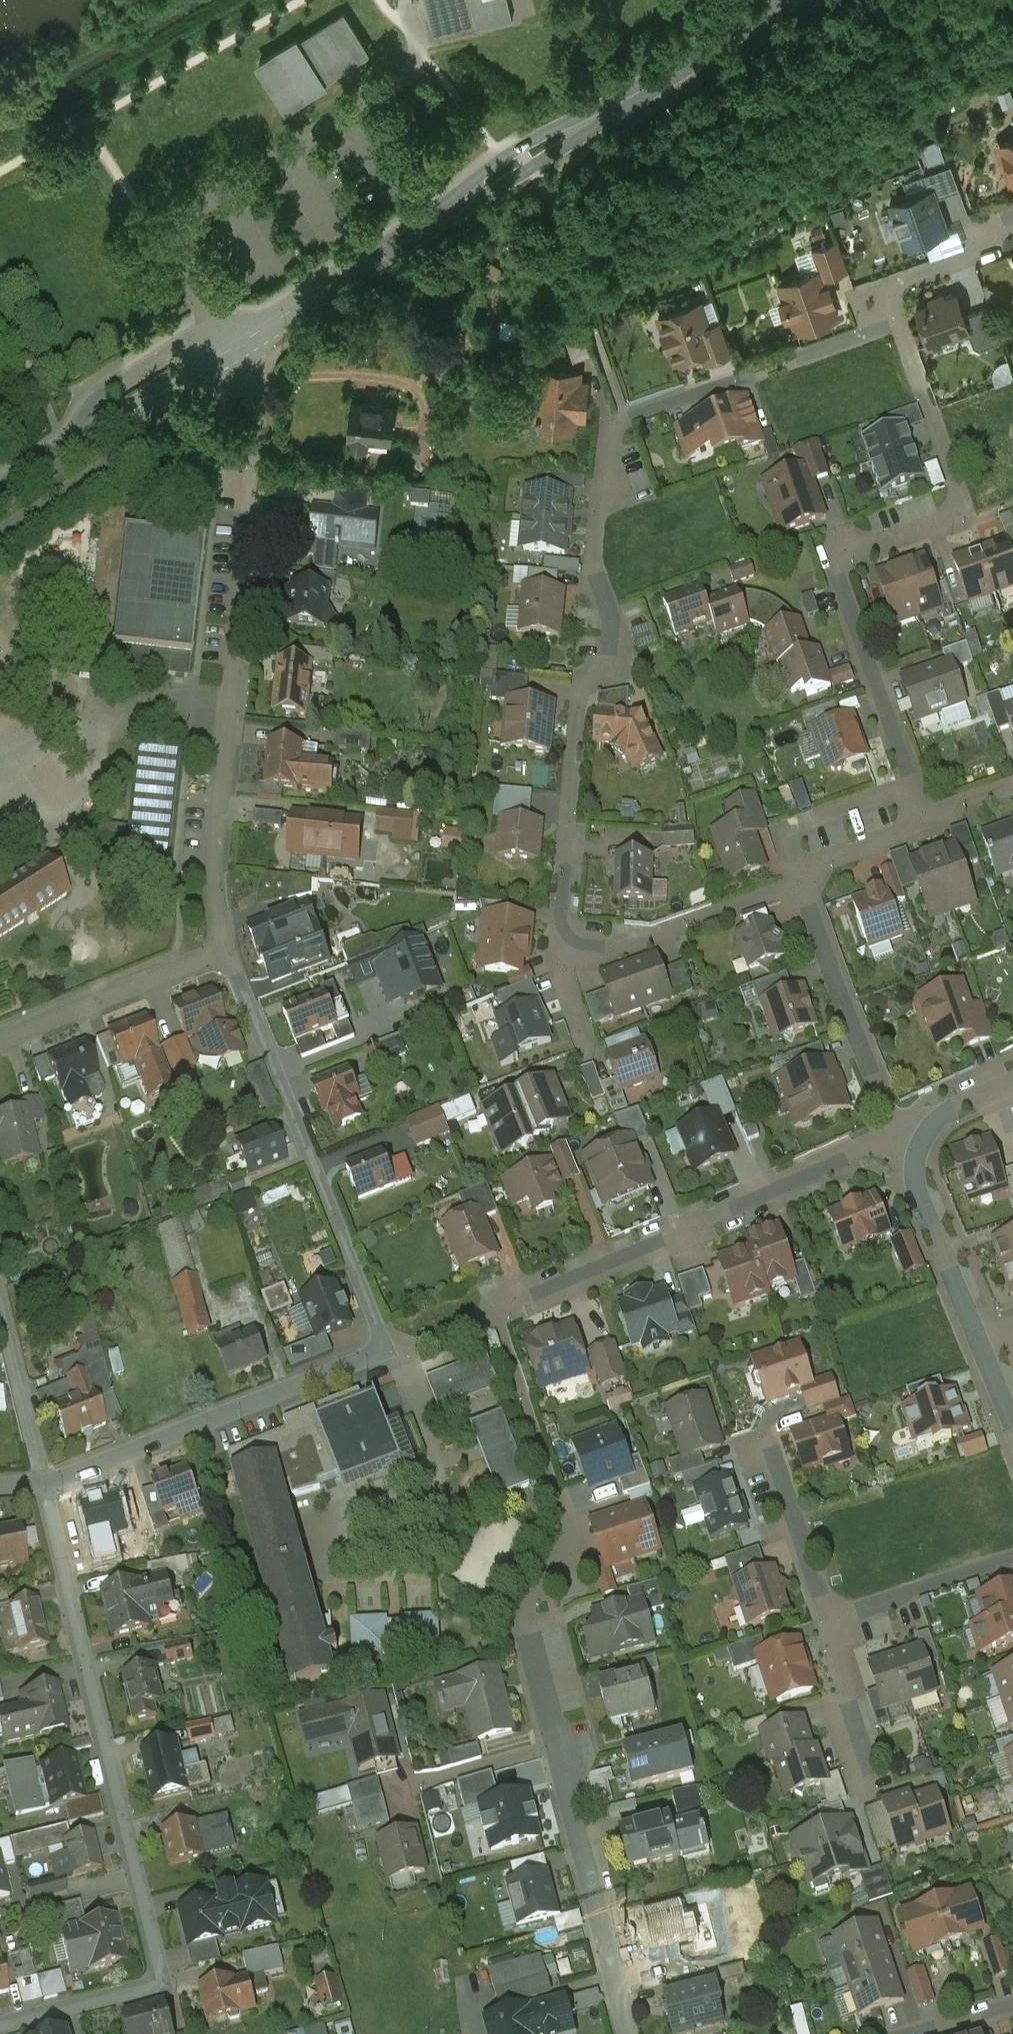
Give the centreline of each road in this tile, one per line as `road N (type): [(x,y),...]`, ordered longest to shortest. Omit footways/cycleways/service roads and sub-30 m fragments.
road 1 (residential): [(894,322),(612,432),(594,568),(612,615),(610,655),(579,695),(563,949)]
road 2 (residential): [(0,2030),(165,1985),(45,1486)]
road 3 (secondary): [(785,0),(230,351)]
road 4 (residential): [(225,949),(213,879),(261,403),(230,351)]
road 5 (residential): [(913,787),(833,561),(966,513),(894,322)]
road 6 (residential): [(631,2033),(528,1633),(573,1529),(561,1493)]
road 7 (residential): [(899,1137),(387,1355)]
road 8 (residential): [(387,1355),(225,949)]
road 9 (residential): [(45,1486),(387,1355)]
road 10 (secondary): [(230,351),(0,496)]
road 11 (residential): [(899,1137),(801,886)]
road 12 (residential): [(563,949),(607,950),(801,886)]
road 13 (residential): [(225,949),(0,1038)]
road 14 (residential): [(977,1337),(899,1137)]
road 15 (residential): [(1012,1559),(825,1616)]
road 16 (residential): [(825,1616),(846,1681),(838,1715),(864,1789)]
road 17 (residential): [(913,787),(782,836),(797,875)]
road 18 (residential): [(825,1616),(766,1448)]
road 19 (residential): [(1012,219),(976,257),(896,288),(889,306),(894,322)]
road 20 (residential): [(797,875),(929,826),(925,817)]
road 21 (residential): [(1012,1083),(899,1137)]

